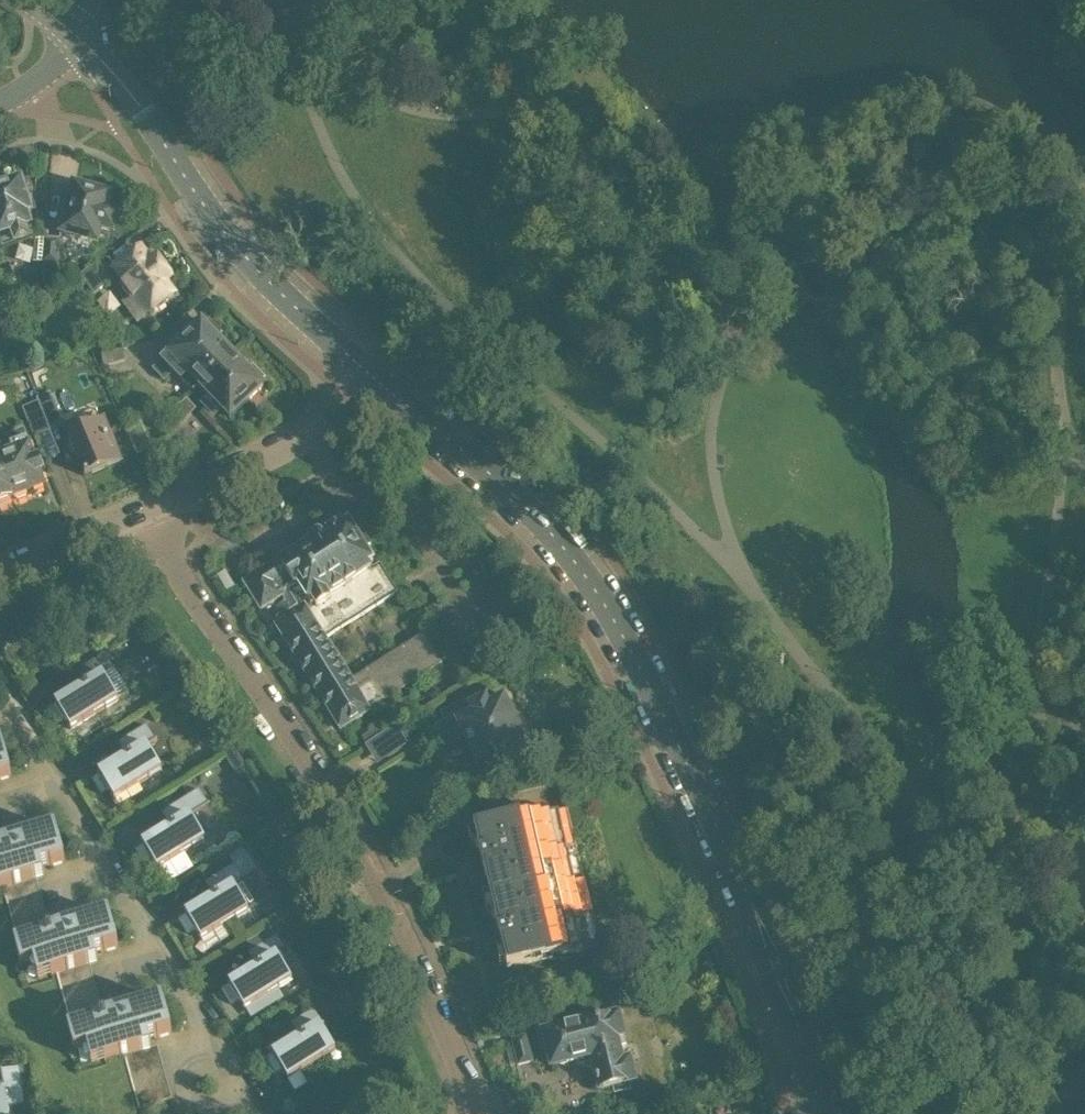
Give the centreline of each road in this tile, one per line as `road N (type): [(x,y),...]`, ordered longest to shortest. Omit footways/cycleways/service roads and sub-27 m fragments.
road 1 (secondary): [(821,1113),(754,905),(595,590),(518,498),(372,375)]
road 2 (track): [(747,585),(712,448),(732,345),(729,282),(691,168),(669,144),(620,117),(419,109),(351,84),(293,47)]
road 3 (track): [(747,585),(655,490),(410,269),(327,144),(293,47)]
road 4 (residential): [(474,1113),(442,1002),(371,858),(145,517)]
road 5 (residential): [(248,1099),(13,707),(0,709)]
road 6 (secondary): [(372,375),(220,226),(134,97),(82,41)]
road 7 (track): [(923,799),(971,860),(981,903),(1023,988),(1037,1000),(1063,1000),(1075,979),(1067,952),(982,867)]
road 8 (track): [(923,799),(963,779),(1020,713),(1072,440)]
road 9 (track): [(923,799),(747,585)]
road 10 (residential): [(145,517),(329,425),(372,375)]
road 11 (track): [(1084,170),(990,136),(954,139),(916,217),(888,244)]
road 12 (track): [(1084,474),(1062,411),(1056,366),(1084,234)]
road 13 (track): [(968,1113),(945,1079),(907,961),(852,918)]
road 14 (residential): [(0,578),(145,517)]
road 15 (track): [(852,918),(870,863),(923,799)]

